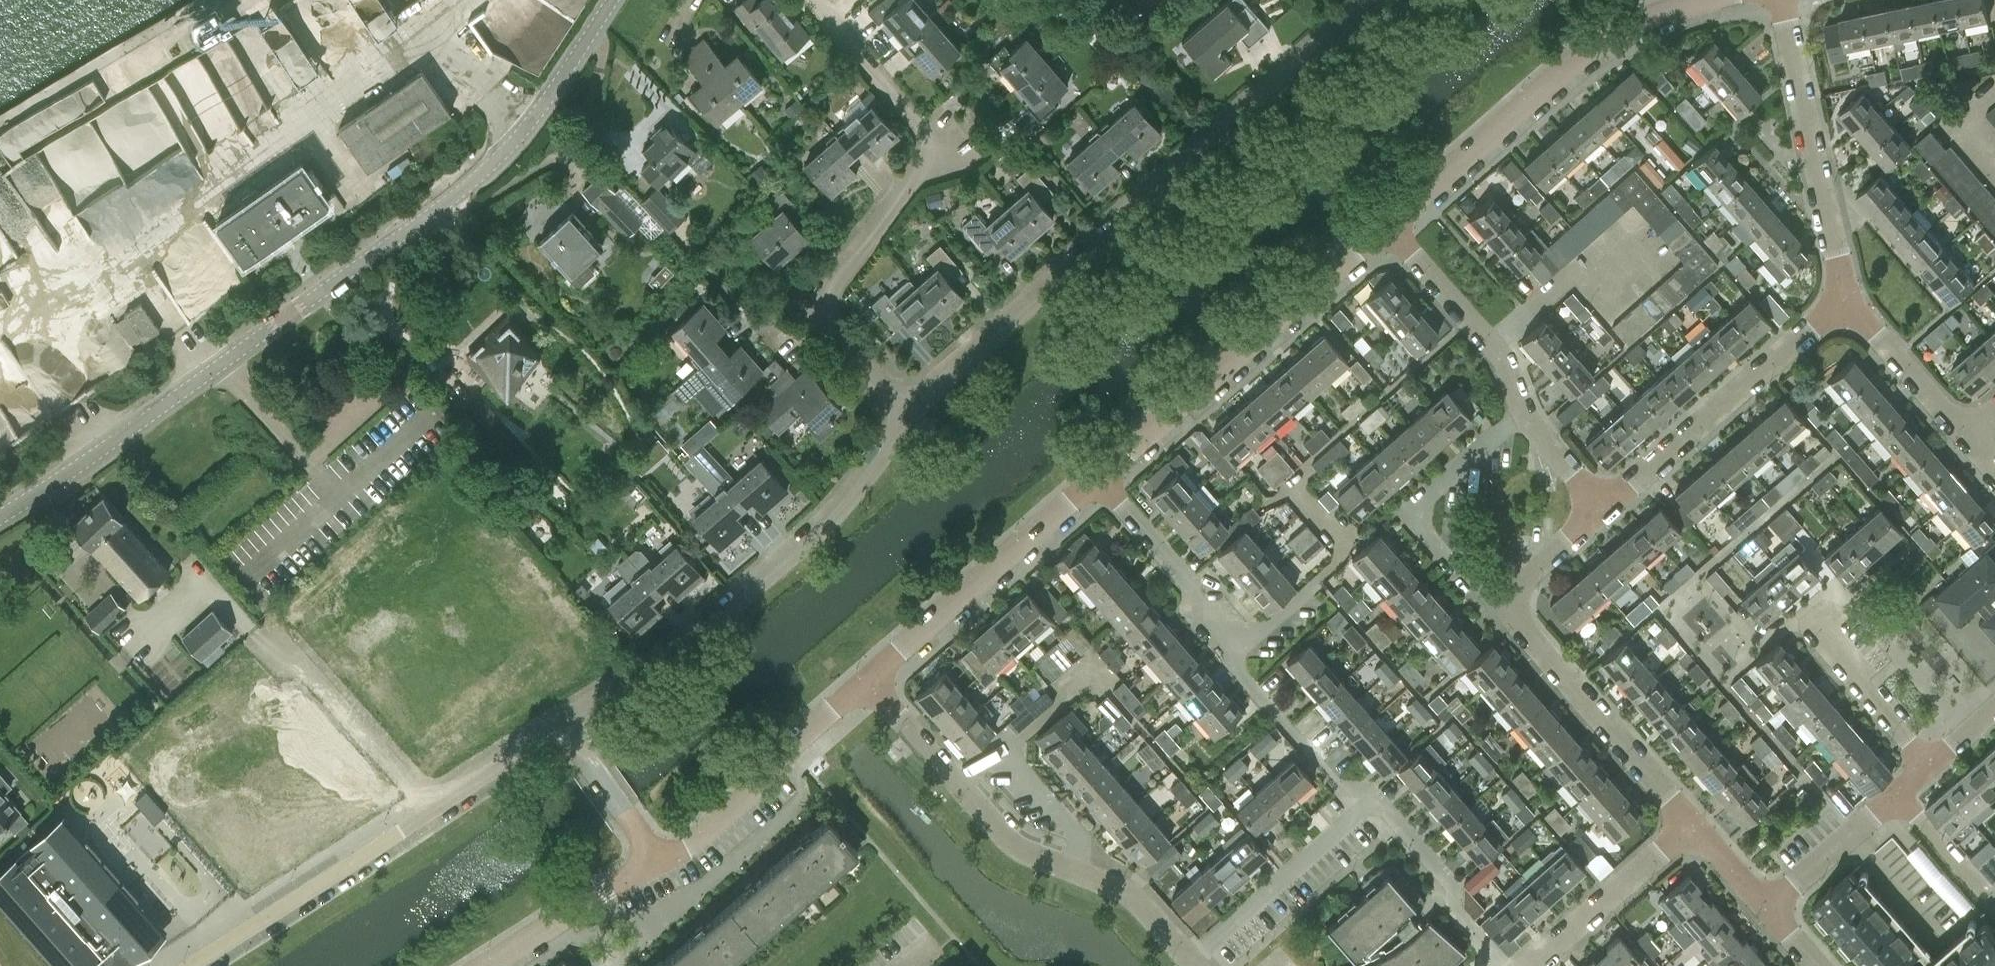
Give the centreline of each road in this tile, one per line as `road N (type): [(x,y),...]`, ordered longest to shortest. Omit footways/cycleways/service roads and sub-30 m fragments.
road 1 (unclassified): [(0,517),(500,156),(611,0)]
road 2 (residential): [(910,412),(1047,278),(1361,0)]
road 3 (residential): [(815,0),(939,148),(815,311),(910,412)]
road 4 (residential): [(564,720),(765,576),(839,507),(910,412)]
road 5 (residential): [(189,965),(564,720)]
road 6 (residential): [(1395,231),(1596,44),(1720,0)]
road 7 (residential): [(1107,483),(1395,231)]
road 8 (residential): [(1608,511),(1839,300)]
road 9 (residential): [(868,679),(1107,483)]
road 10 (residential): [(1839,300),(1783,0)]
road 11 (residential): [(1694,829),(1506,605)]
road 12 (residential): [(1527,418),(1414,518),(1488,601),(1506,605)]
road 13 (residential): [(660,865),(868,679)]
road 14 (residential): [(1237,647),(1267,630),(1352,544),(1293,478)]
road 15 (residential): [(1193,956),(1375,796)]
road 16 (residential): [(1527,418),(1513,365),(1395,231)]
road 17 (residential): [(1500,965),(1452,906),(1454,887),(1375,796)]
road 18 (residential): [(1375,796),(1340,787),(1237,669),(1237,647)]
road 19 (residential): [(959,784),(1001,748),(1078,838),(1079,875)]
road 20 (residential): [(1237,647),(1107,483)]
road 21 (residential): [(479,965),(660,865)]
road 22 (residential): [(1540,965),(1694,829)]
road 23 (residential): [(1927,761),(1806,617)]
road 24 (residential): [(1965,436),(1839,300)]
road 25 (residential): [(1763,904),(1896,790)]
road 26 (residential): [(660,865),(564,720)]
road 27 (residential): [(1079,875),(1020,854),(959,784)]
road 28 (residential): [(1896,790),(1994,898)]
road 29 (residential): [(1193,956),(1137,897),(1079,875)]
road 30 (residential): [(959,784),(868,679)]
road 31 (residential): [(1506,605),(1608,511)]
road 32 (residential): [(1608,511),(1527,418)]

